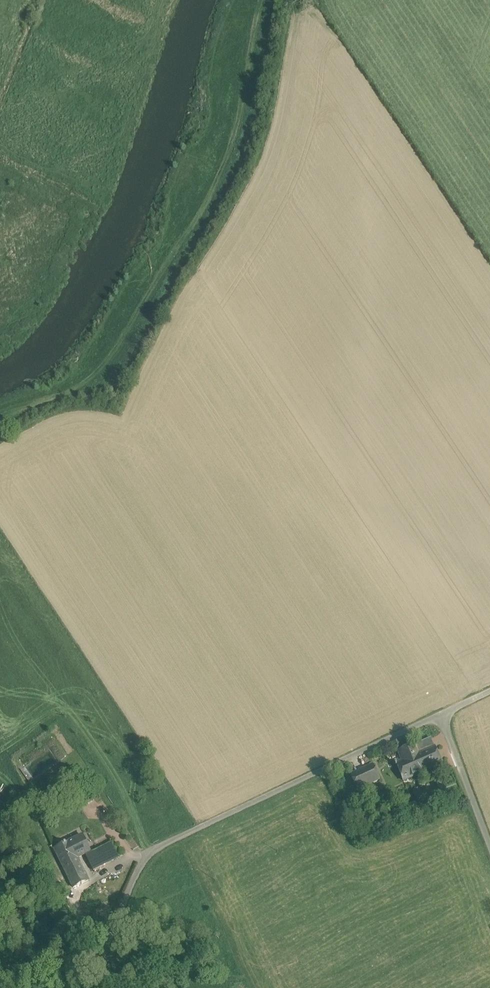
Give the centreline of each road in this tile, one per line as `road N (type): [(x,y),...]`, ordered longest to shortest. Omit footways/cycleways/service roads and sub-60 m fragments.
road 1 (unclassified): [(106,987),(103,956),(136,877),(159,848),(440,716)]
road 2 (unclassified): [(489,839),(440,716)]

